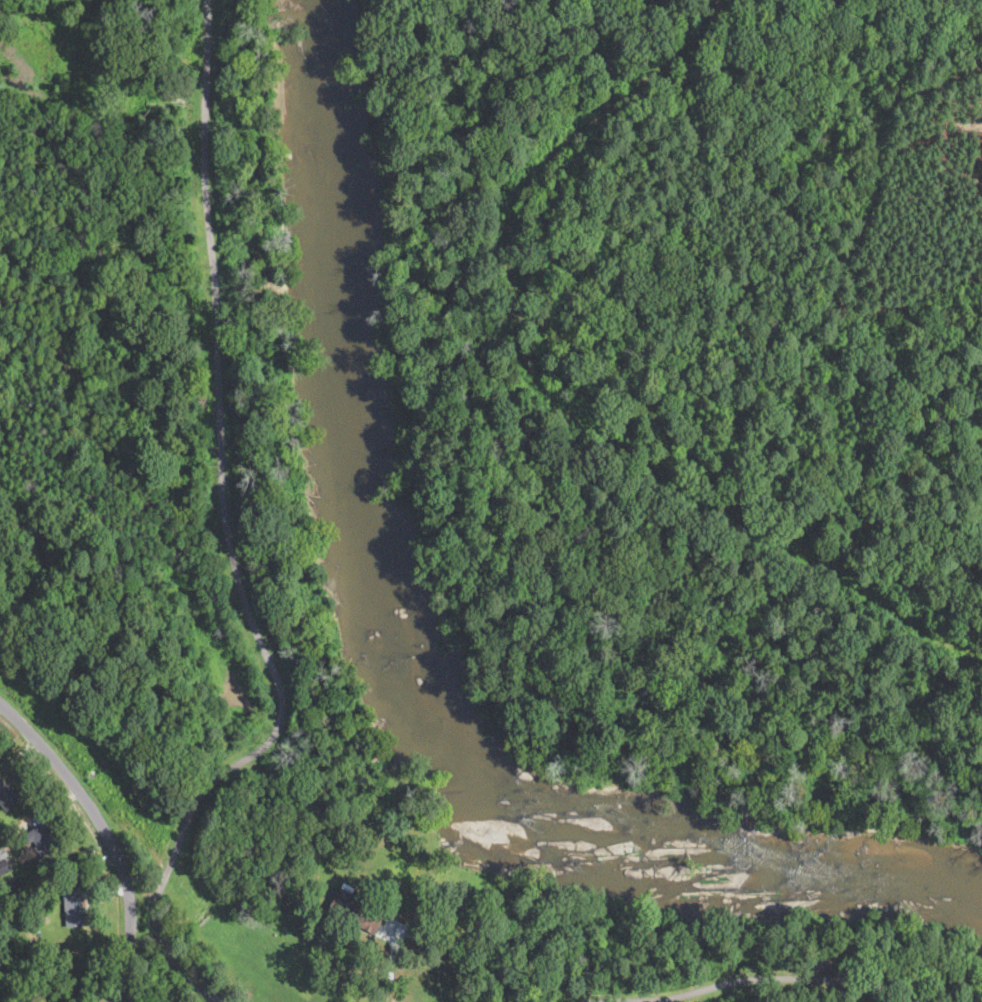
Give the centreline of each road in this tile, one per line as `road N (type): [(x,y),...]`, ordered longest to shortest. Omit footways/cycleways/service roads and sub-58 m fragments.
road 1 (residential): [(0,705),(85,794),(111,841),(132,889),(135,926),(123,983)]

